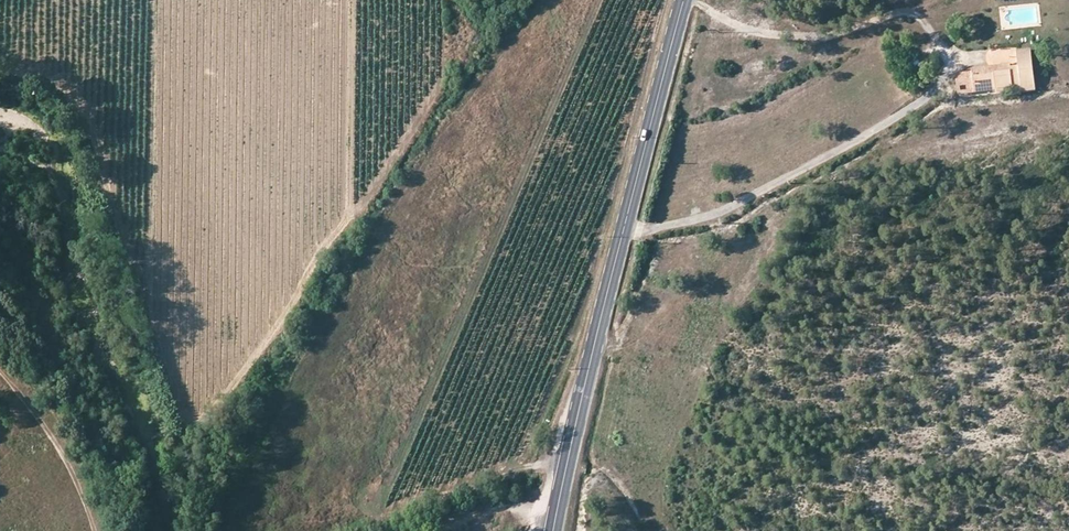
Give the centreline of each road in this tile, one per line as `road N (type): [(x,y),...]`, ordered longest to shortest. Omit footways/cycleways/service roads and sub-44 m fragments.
road 1 (secondary): [(687,0),(612,274),(555,530)]
road 2 (track): [(949,59),(943,83),(912,110),(764,189),(720,213),(623,233)]
road 3 (track): [(696,0),(747,30),(794,37),(849,31),(908,11),(949,59),(983,58)]
road 4 (track): [(96,530),(76,467),(0,368)]

